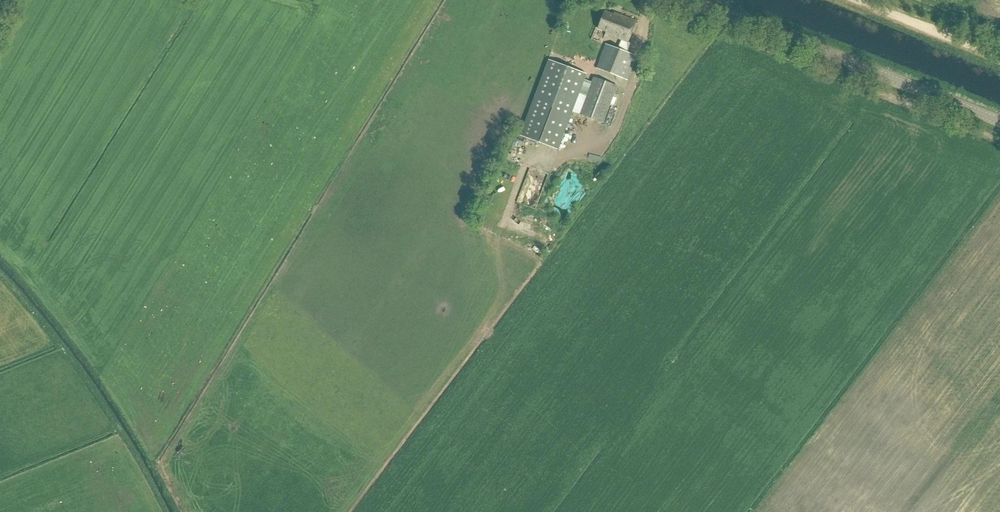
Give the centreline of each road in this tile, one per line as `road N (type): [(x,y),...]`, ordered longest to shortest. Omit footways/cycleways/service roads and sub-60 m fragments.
road 1 (tertiary): [(999,121),(690,0)]
road 2 (track): [(999,58),(856,0)]

